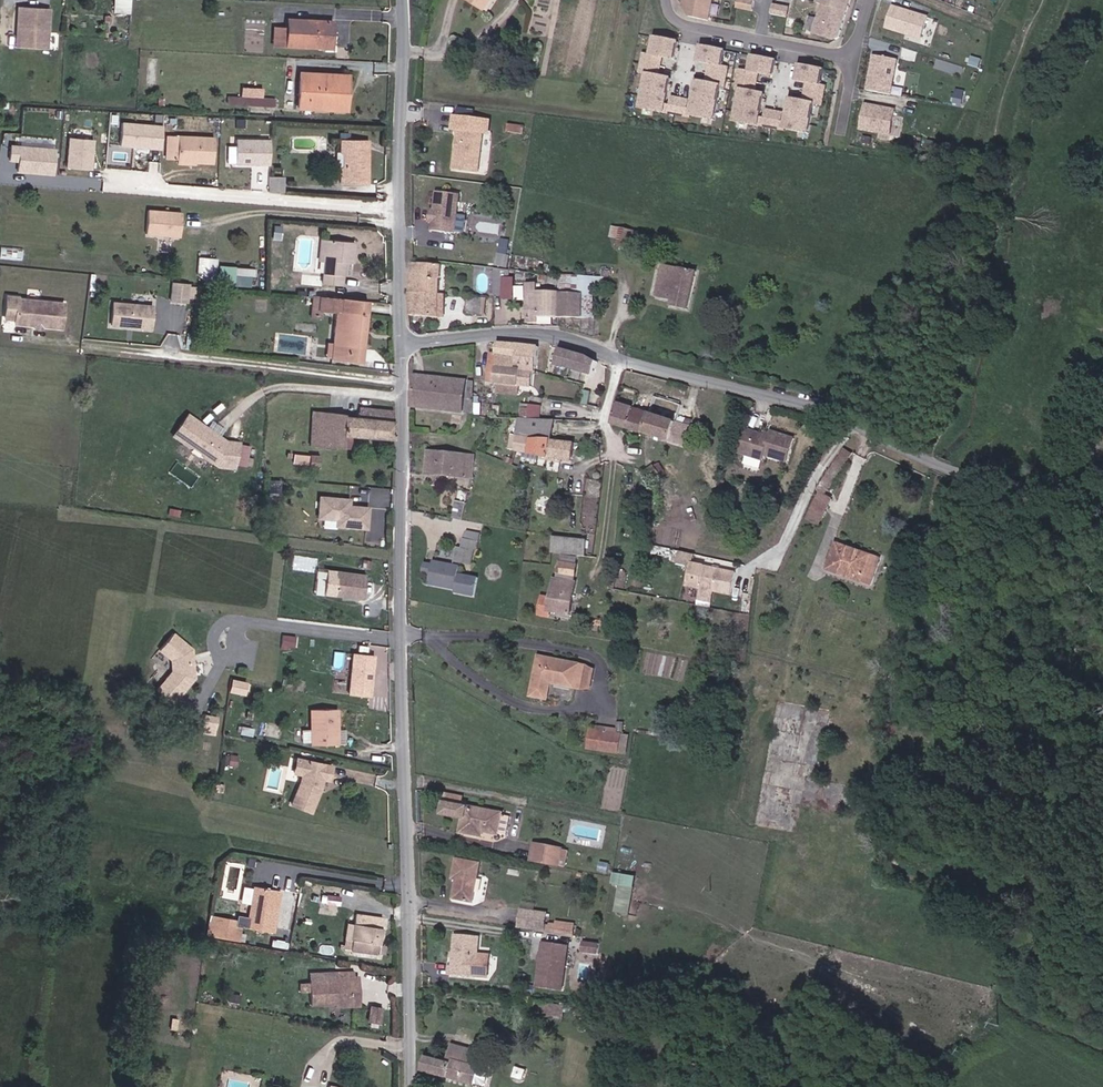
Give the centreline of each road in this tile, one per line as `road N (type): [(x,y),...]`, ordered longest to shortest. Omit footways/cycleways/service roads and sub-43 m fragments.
road 1 (unclassified): [(405,349),(400,633),(414,1086)]
road 2 (tertiary): [(1102,505),(960,476),(817,409),(622,361)]
road 3 (unclassified): [(400,0),(405,349)]
road 4 (tertiary): [(622,361),(531,332),(405,349)]
road 5 (residential): [(852,60),(682,26),(664,0)]

